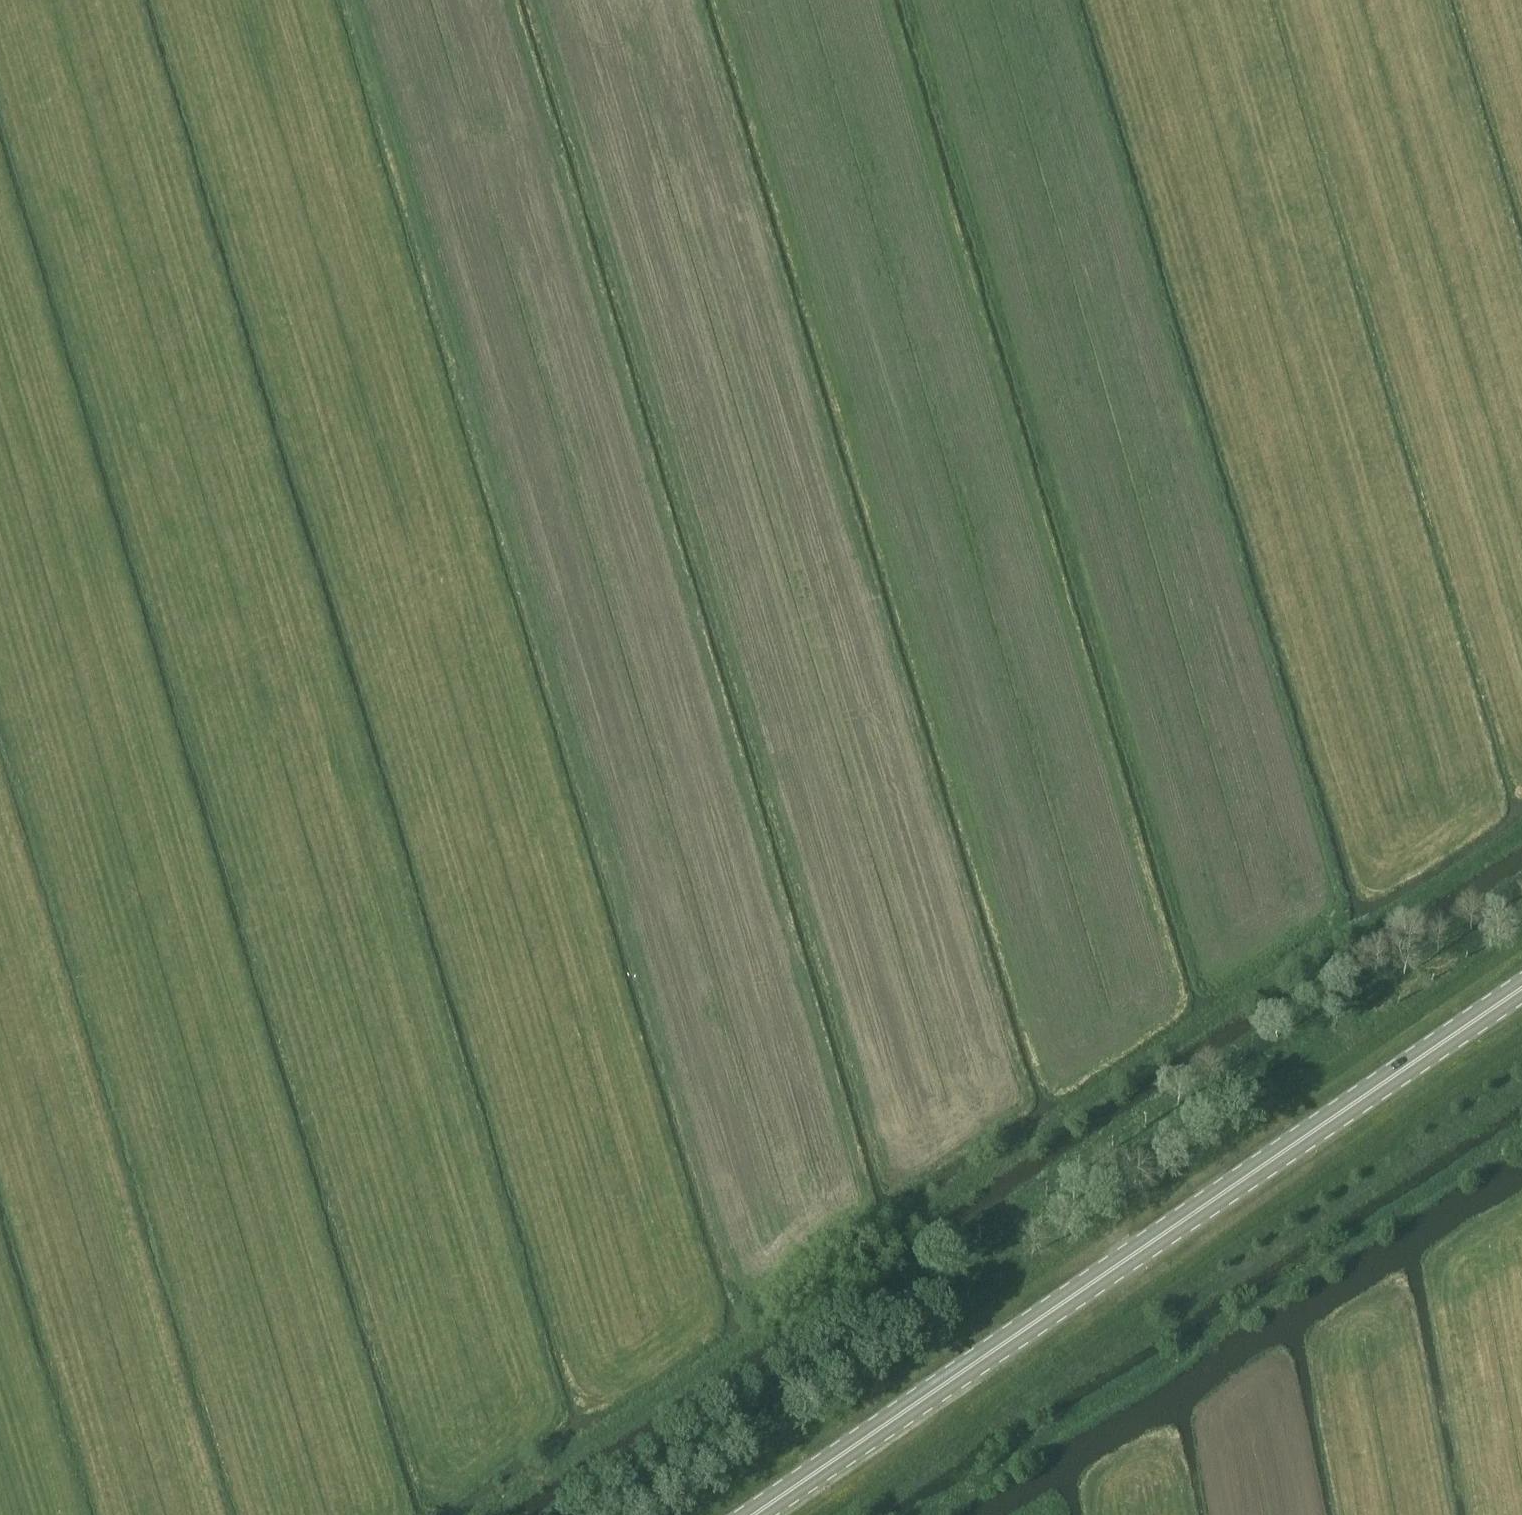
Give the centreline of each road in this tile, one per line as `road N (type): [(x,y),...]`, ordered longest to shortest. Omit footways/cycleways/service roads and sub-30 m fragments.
road 1 (primary): [(754,1514),(1521,989)]
road 2 (track): [(932,1514),(1521,1136)]

